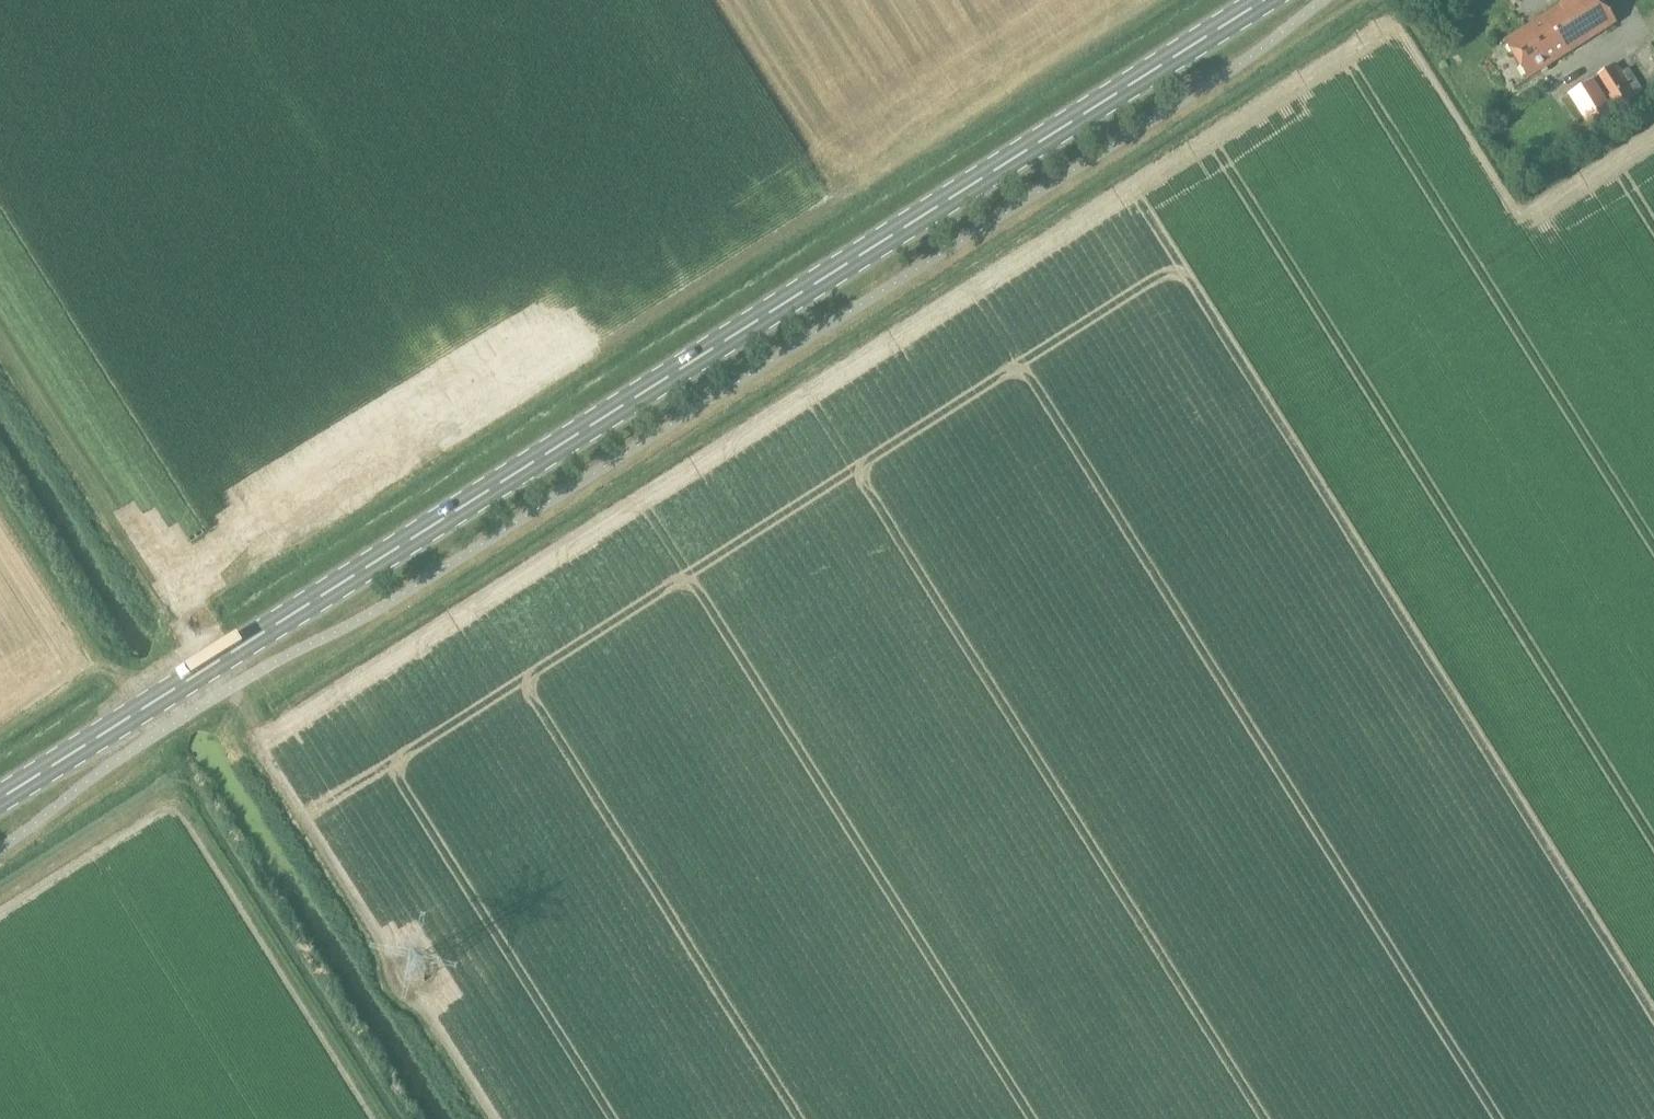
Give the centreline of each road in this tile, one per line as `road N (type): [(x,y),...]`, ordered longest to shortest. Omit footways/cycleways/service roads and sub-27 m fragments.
road 1 (secondary): [(0,798),(1262,0)]

